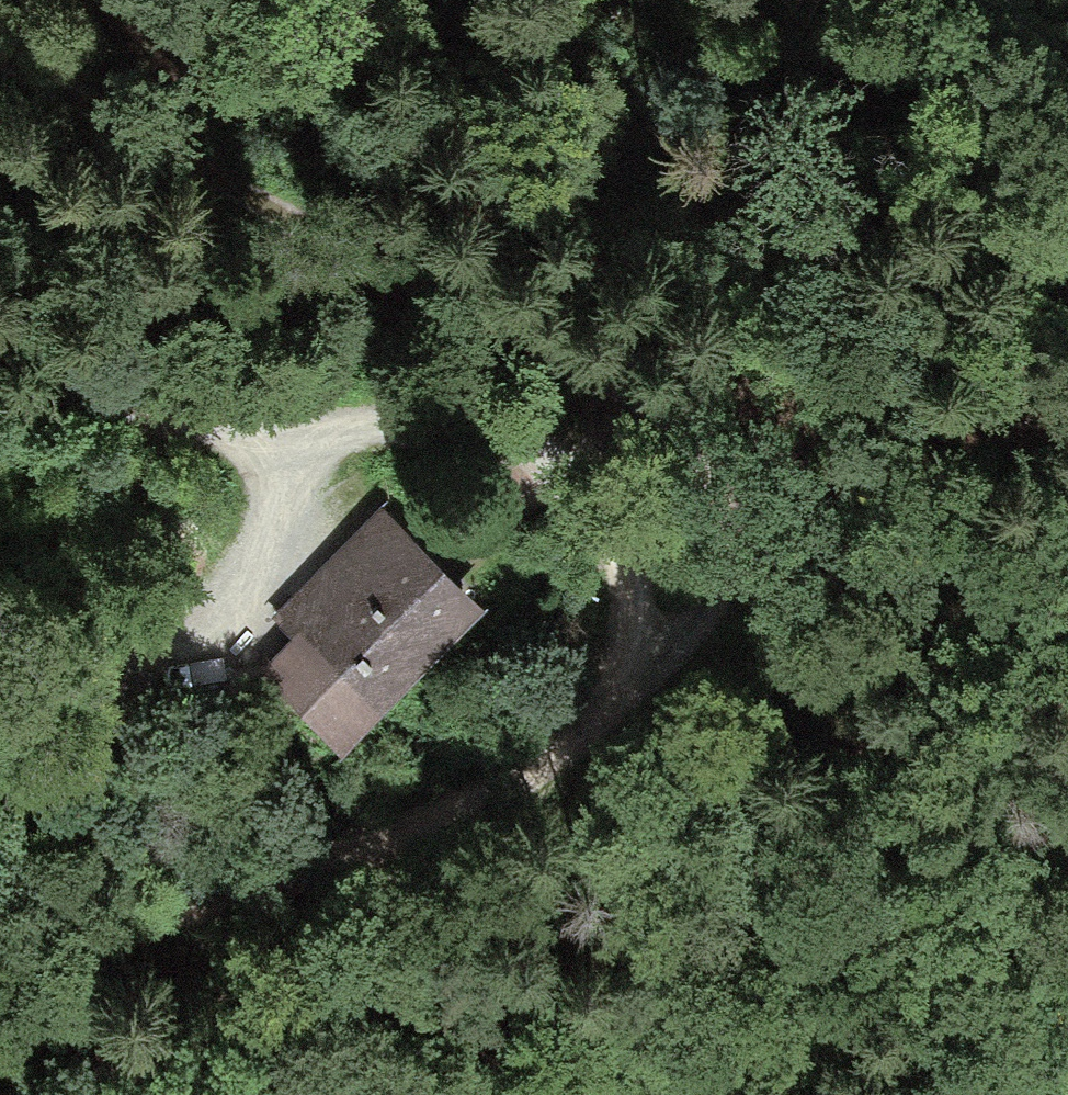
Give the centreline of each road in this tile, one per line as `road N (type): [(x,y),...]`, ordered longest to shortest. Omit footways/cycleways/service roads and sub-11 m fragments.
road 1 (track): [(0,992),(523,780),(594,707),(629,580),(616,526),(590,486),(525,442),(447,422),(318,418),(0,372)]
road 2 (track): [(0,57),(418,284),(607,372),(663,413),(704,459),(718,499),(728,536),(717,602),(685,655),(594,707)]
road 3 (track): [(318,418),(196,657),(0,743)]

